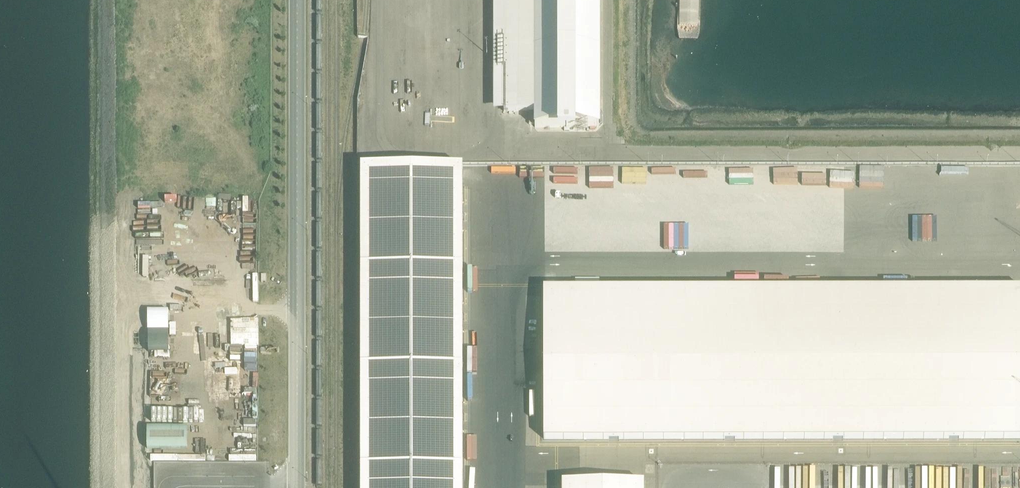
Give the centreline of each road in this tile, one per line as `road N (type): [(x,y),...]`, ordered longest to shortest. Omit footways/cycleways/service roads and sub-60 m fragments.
road 1 (unclassified): [(296,487),(295,0)]

